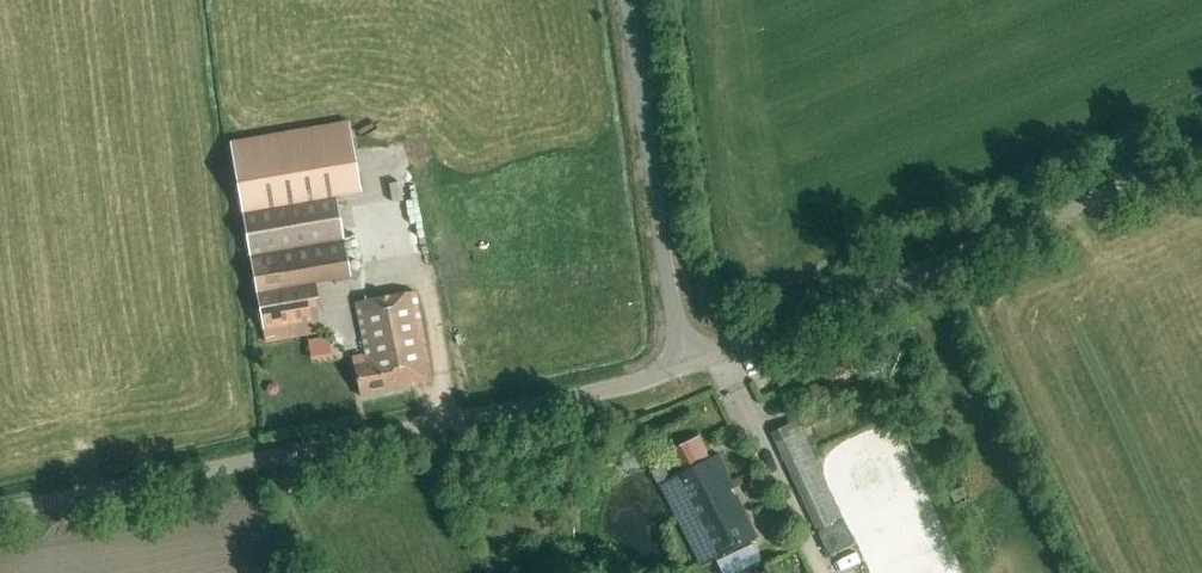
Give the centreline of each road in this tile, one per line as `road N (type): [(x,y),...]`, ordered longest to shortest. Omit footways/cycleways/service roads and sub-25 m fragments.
road 1 (unclassified): [(0,513),(587,393),(685,364)]
road 2 (unclassified): [(685,364),(1201,150)]
road 3 (unclassified): [(685,364),(630,0)]

